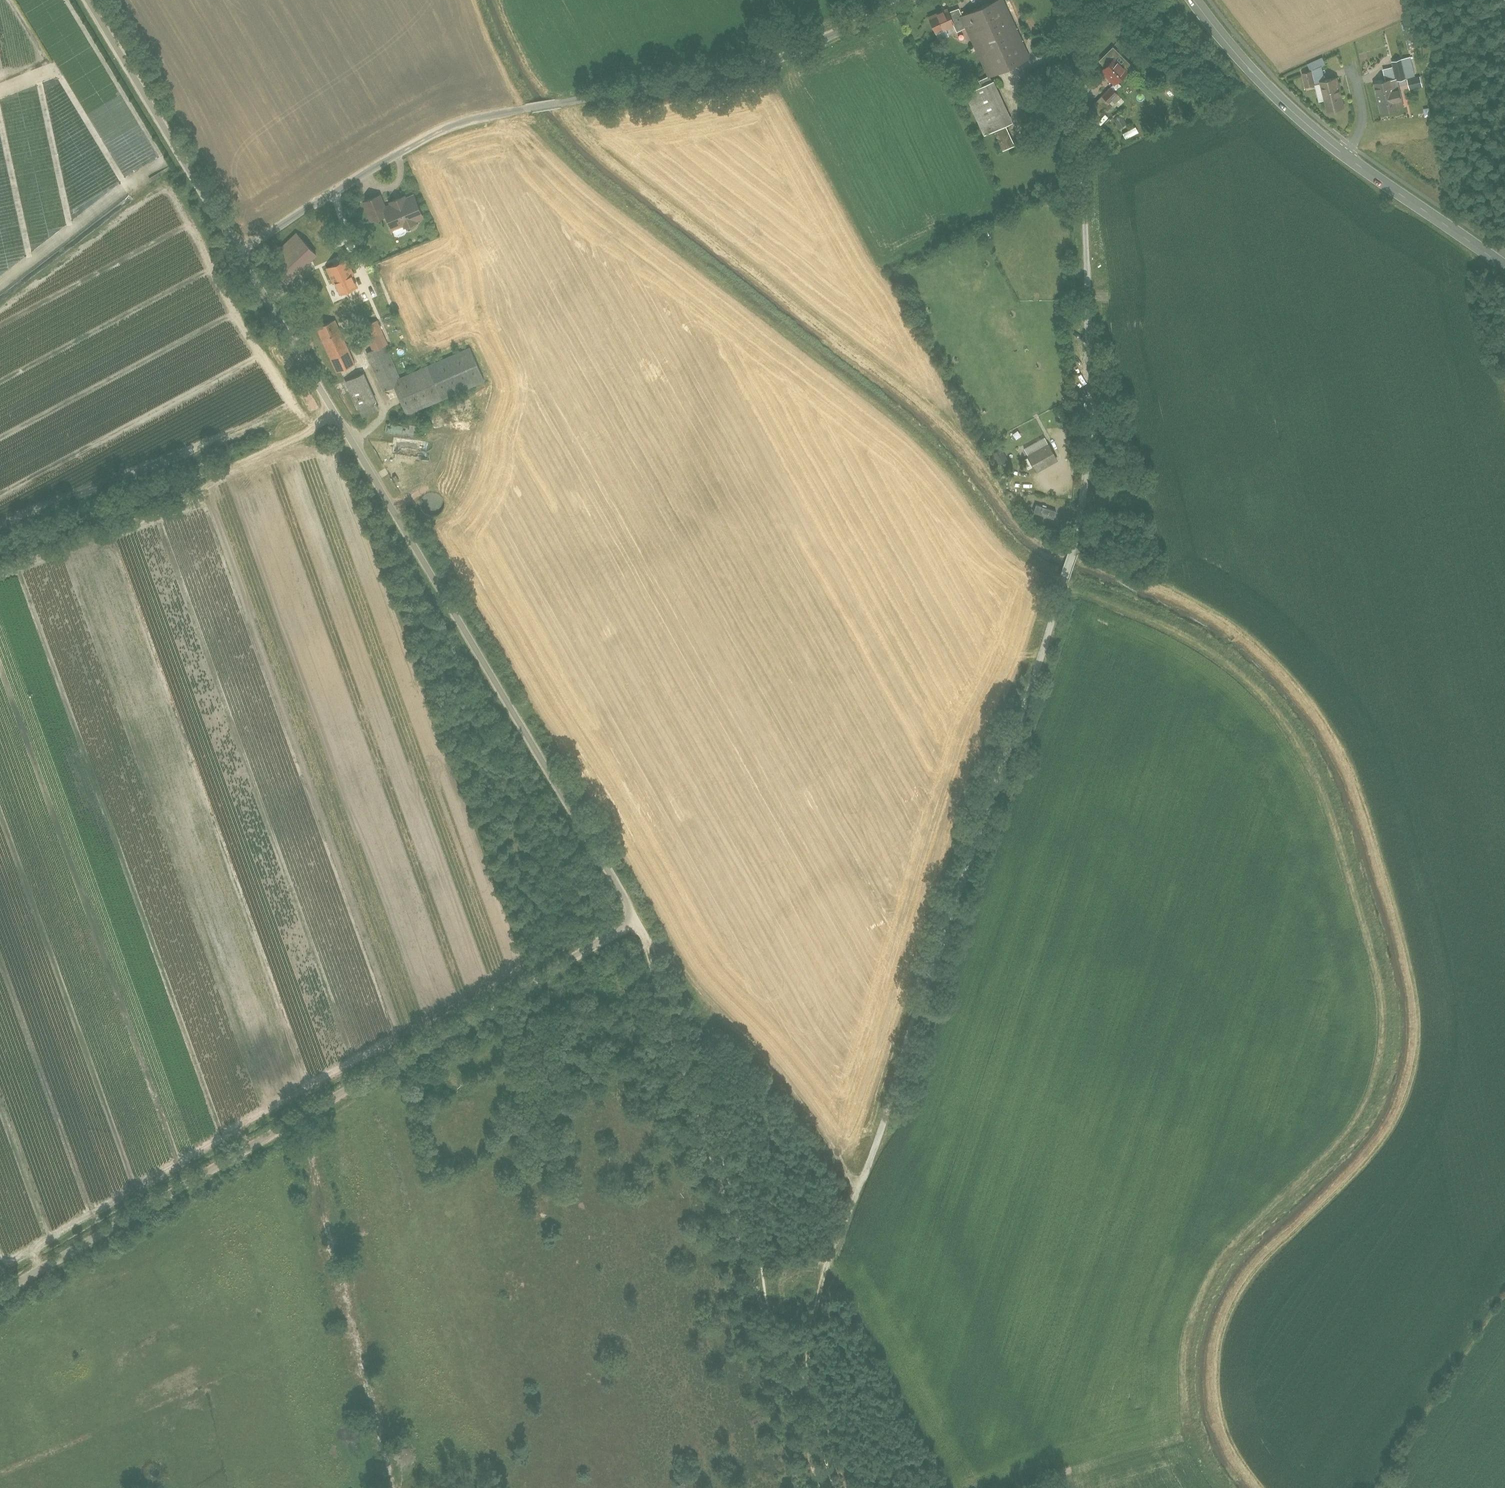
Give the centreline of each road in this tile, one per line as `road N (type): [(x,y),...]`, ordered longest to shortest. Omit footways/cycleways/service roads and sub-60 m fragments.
road 1 (unclassified): [(0,1292),(636,921),(239,253)]
road 2 (track): [(1064,582),(891,1116),(806,1292),(790,1383)]
road 3 (unclassified): [(917,0),(751,70),(464,121),(239,253)]
road 4 (track): [(1064,582),(1079,531),(1090,257),(1075,0)]
road 5 (track): [(636,921),(790,1383)]
road 6 (tertiary): [(1195,0),(1299,115),(1504,264)]
road 7 (track): [(299,1117),(394,1487)]
road 8 (unclassified): [(239,253),(87,0)]

